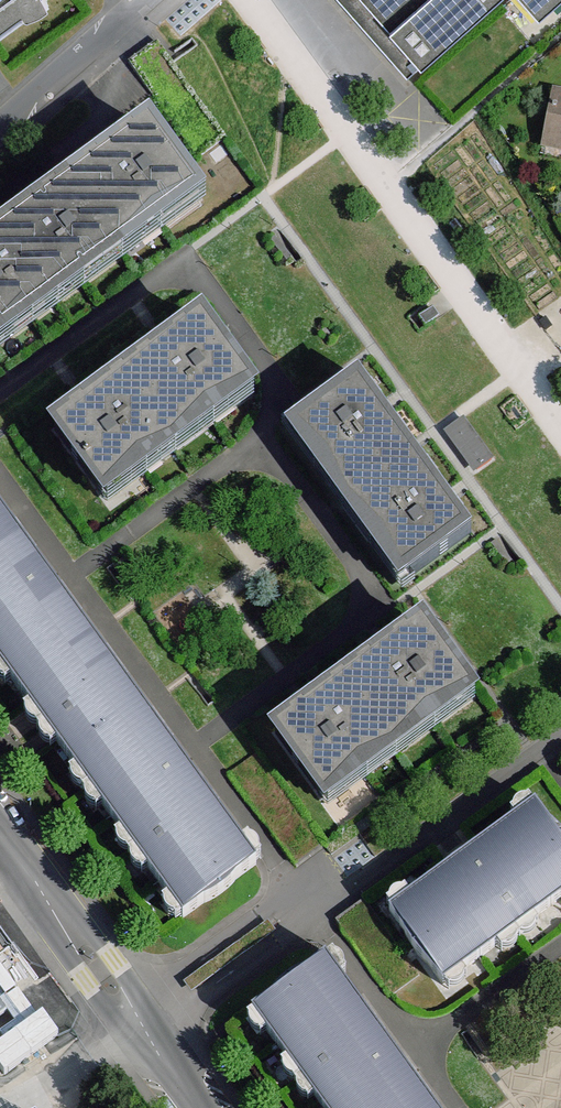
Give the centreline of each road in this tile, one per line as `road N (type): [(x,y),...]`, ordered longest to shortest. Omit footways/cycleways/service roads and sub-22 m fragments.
road 1 (residential): [(199,1107),(0,833)]
road 2 (residential): [(143,0),(0,128)]

